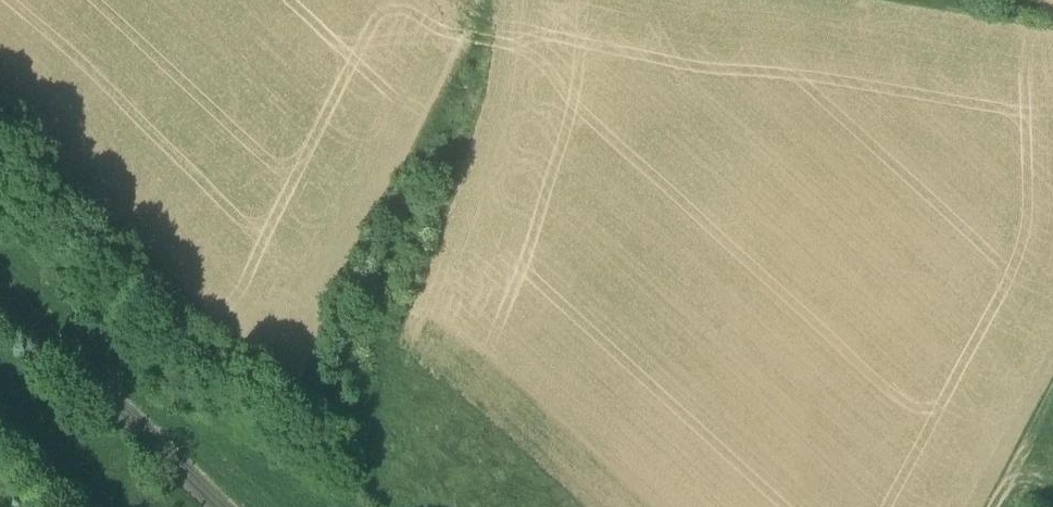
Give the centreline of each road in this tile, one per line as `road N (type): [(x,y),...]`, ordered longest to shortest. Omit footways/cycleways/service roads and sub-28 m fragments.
road 1 (track): [(1052,401),(996,506)]

